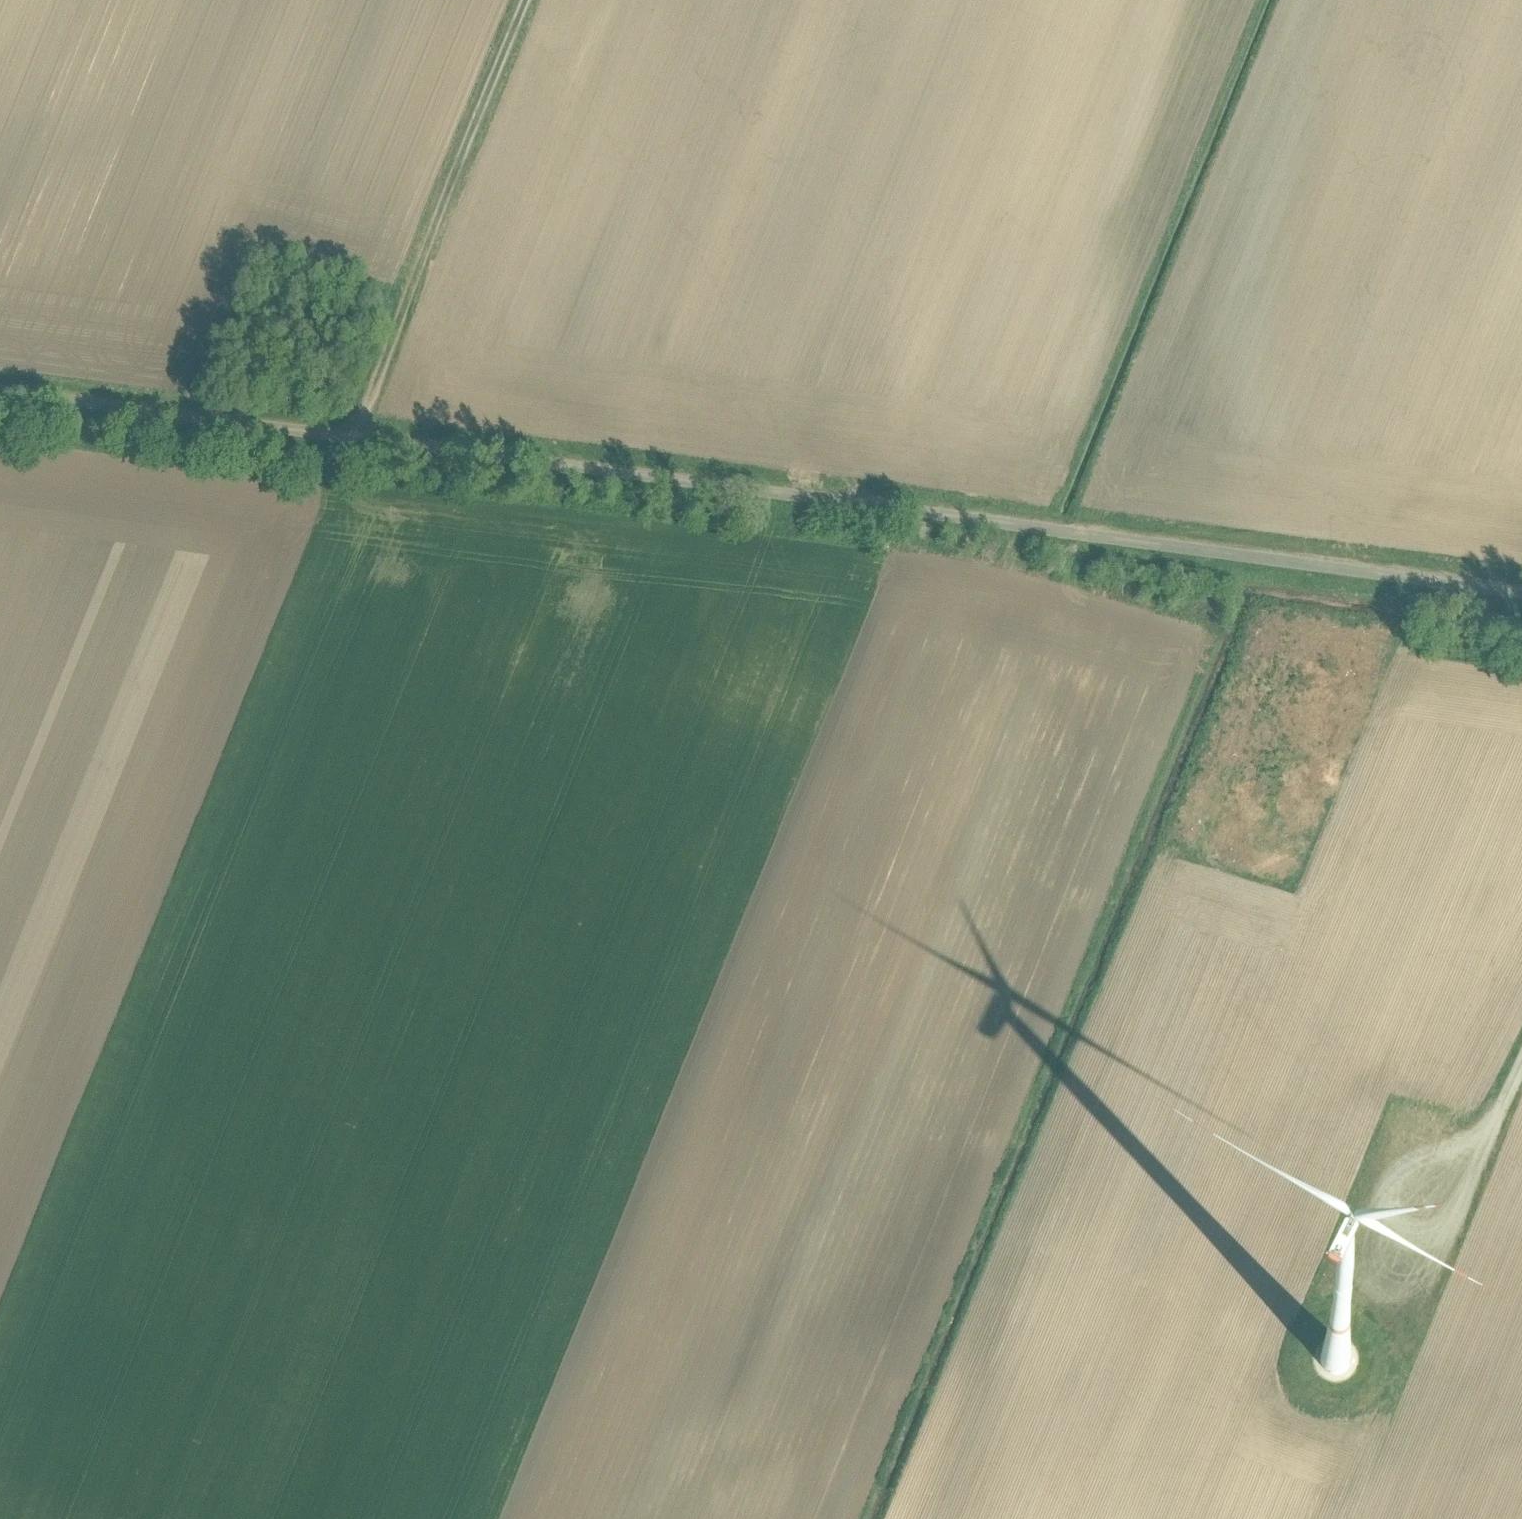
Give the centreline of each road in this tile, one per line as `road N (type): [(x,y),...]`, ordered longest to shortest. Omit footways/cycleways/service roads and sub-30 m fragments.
road 1 (unclassified): [(1521,581),(0,400)]
road 2 (track): [(522,0),(357,442)]
road 3 (track): [(1521,1067),(1407,1263)]

